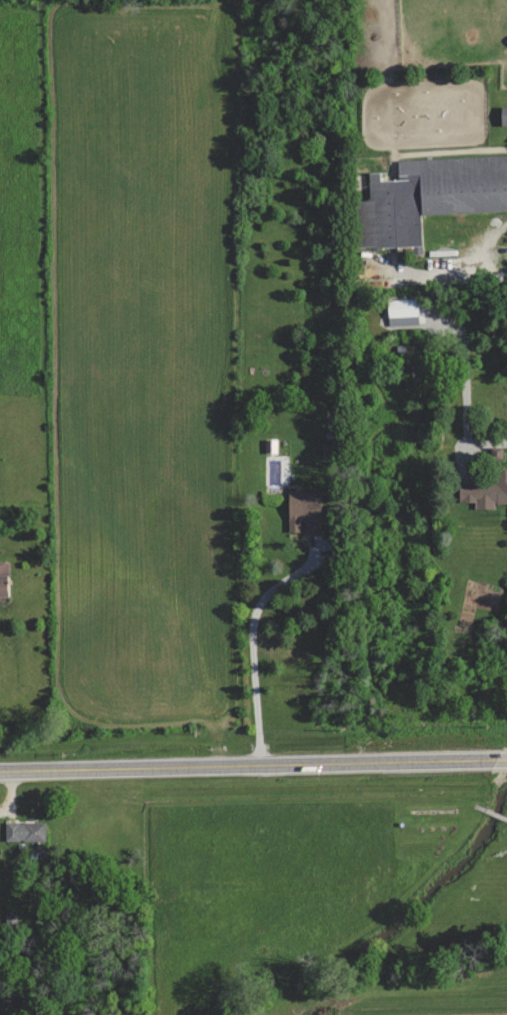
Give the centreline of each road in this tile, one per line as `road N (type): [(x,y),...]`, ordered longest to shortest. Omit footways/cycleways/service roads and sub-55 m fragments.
road 1 (primary): [(0,766),(506,758)]

